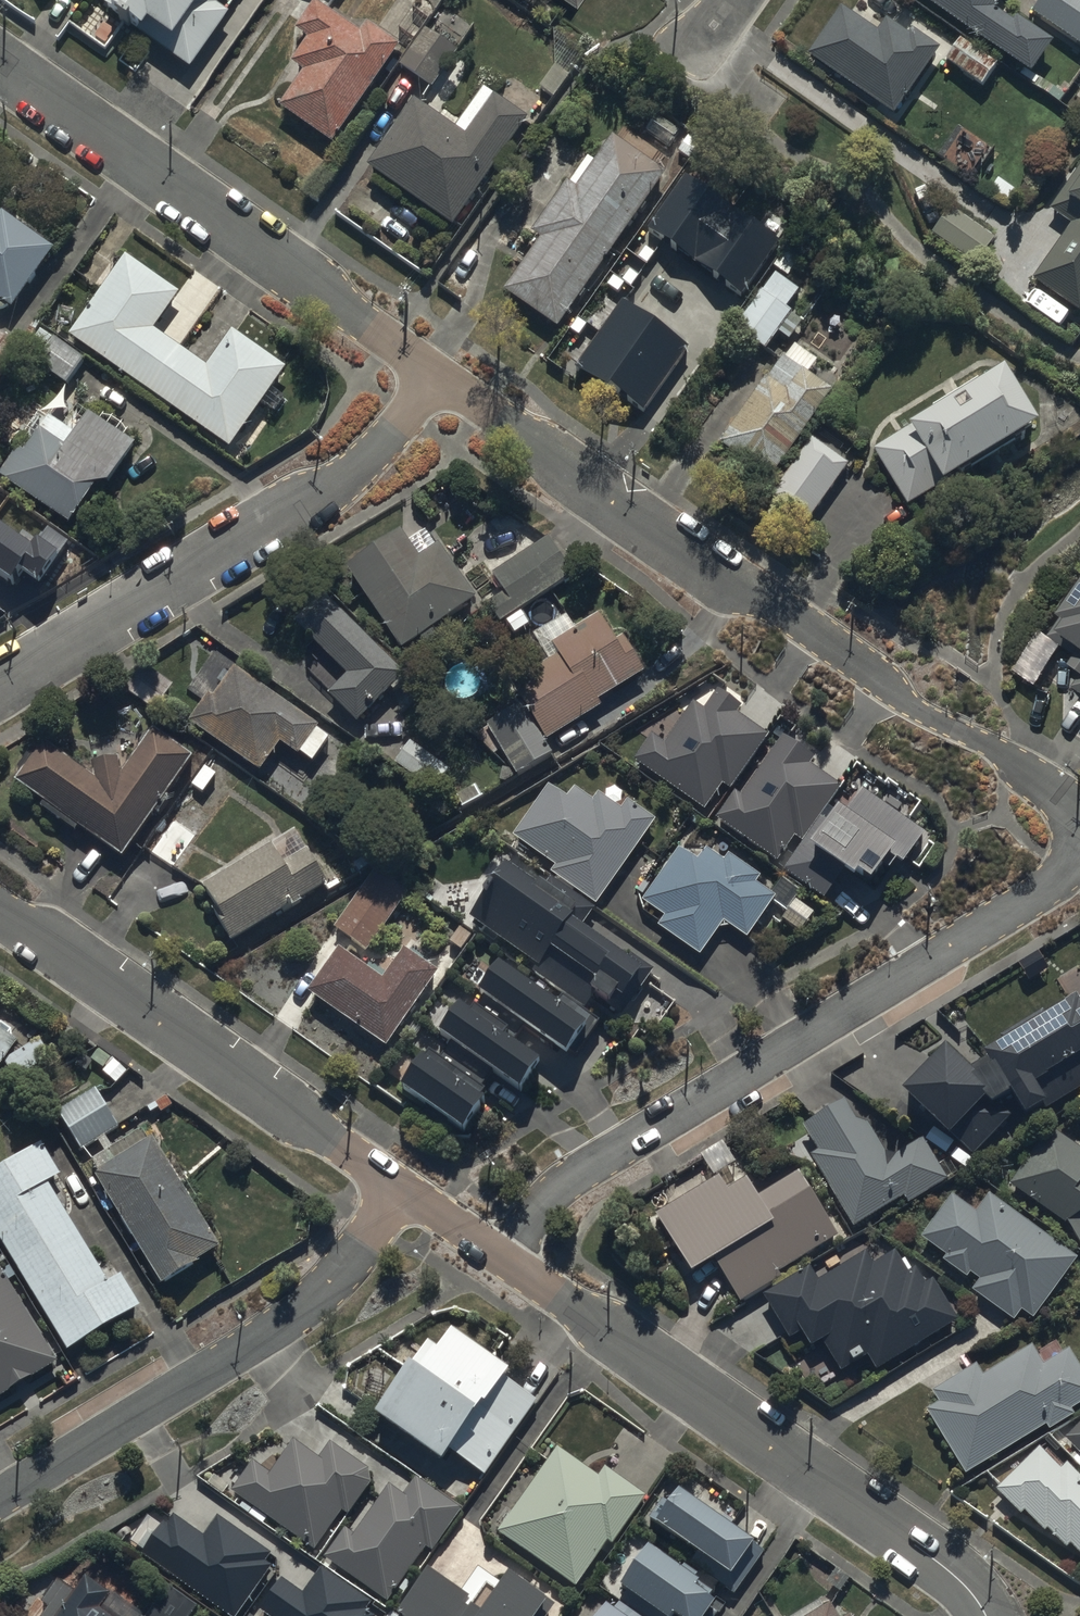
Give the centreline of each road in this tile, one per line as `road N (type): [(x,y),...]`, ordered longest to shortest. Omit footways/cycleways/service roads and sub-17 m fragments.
road 1 (residential): [(434,376),(914,708),(1079,813)]
road 2 (residential): [(500,1259),(564,1184),(1032,897),(1079,858)]
road 3 (residential): [(500,1259),(917,1549),(958,1580),(985,1615)]
road 4 (residential): [(0,686),(344,479),(434,376)]
road 5 (residential): [(0,67),(434,376)]
road 6 (residential): [(0,1499),(308,1306),(401,1189)]
road 7 (residential): [(0,911),(401,1189)]
road 8 (residential): [(401,1189),(500,1259)]

